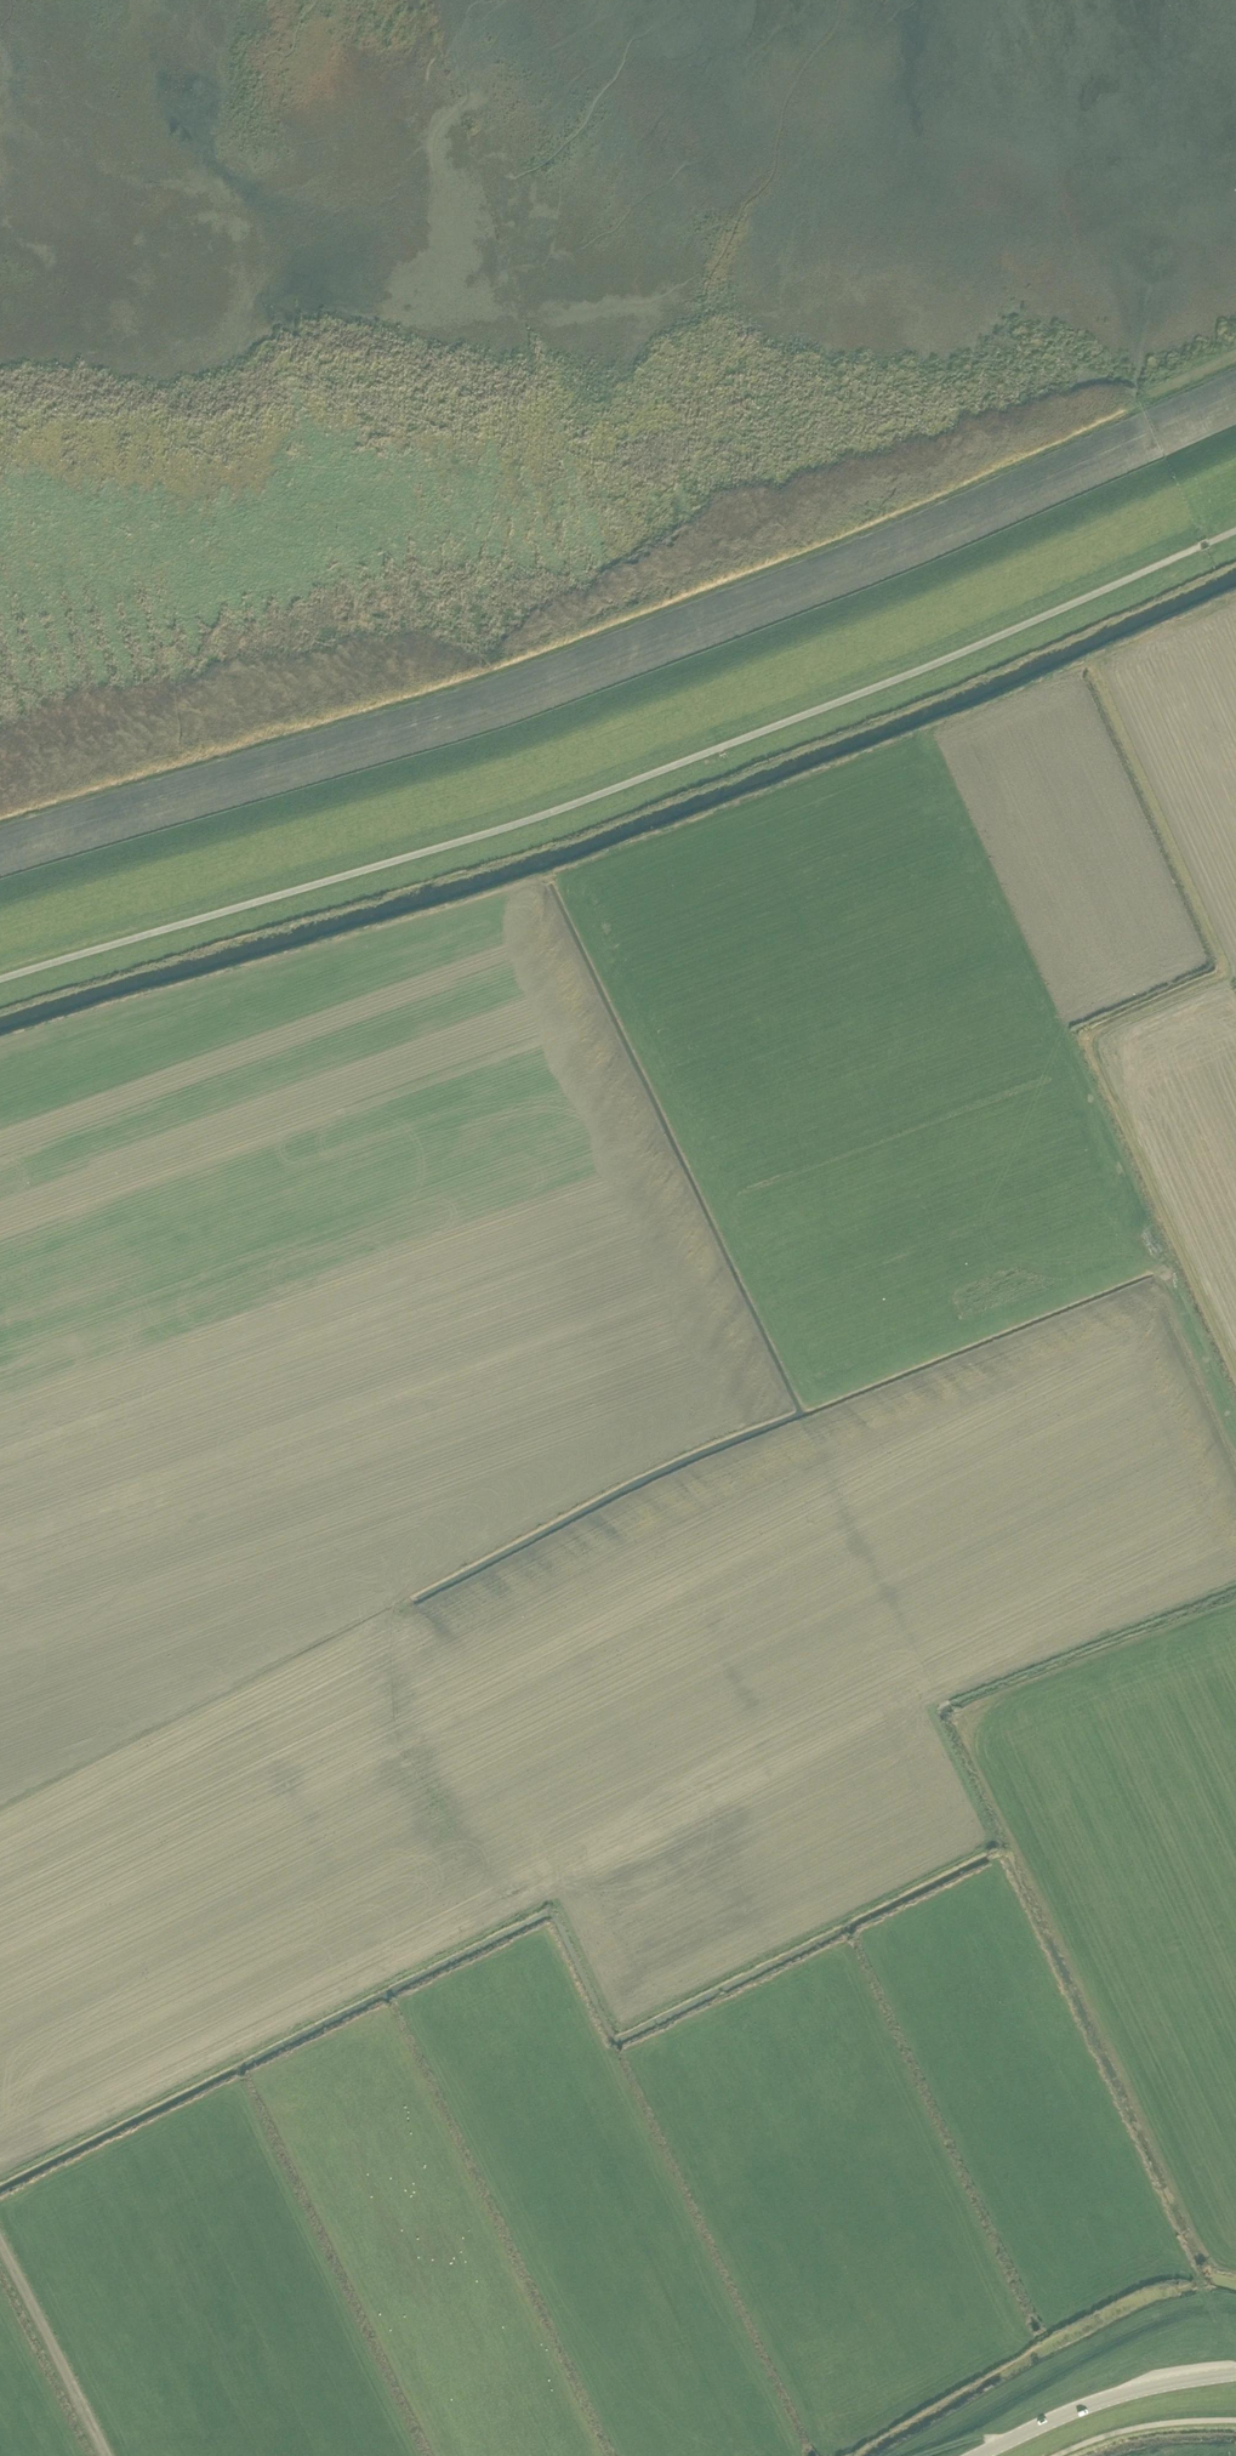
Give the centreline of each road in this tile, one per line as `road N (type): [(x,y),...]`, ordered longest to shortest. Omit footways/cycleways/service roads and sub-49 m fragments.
road 1 (primary): [(975,2455),(1113,2396),(1235,2374)]

